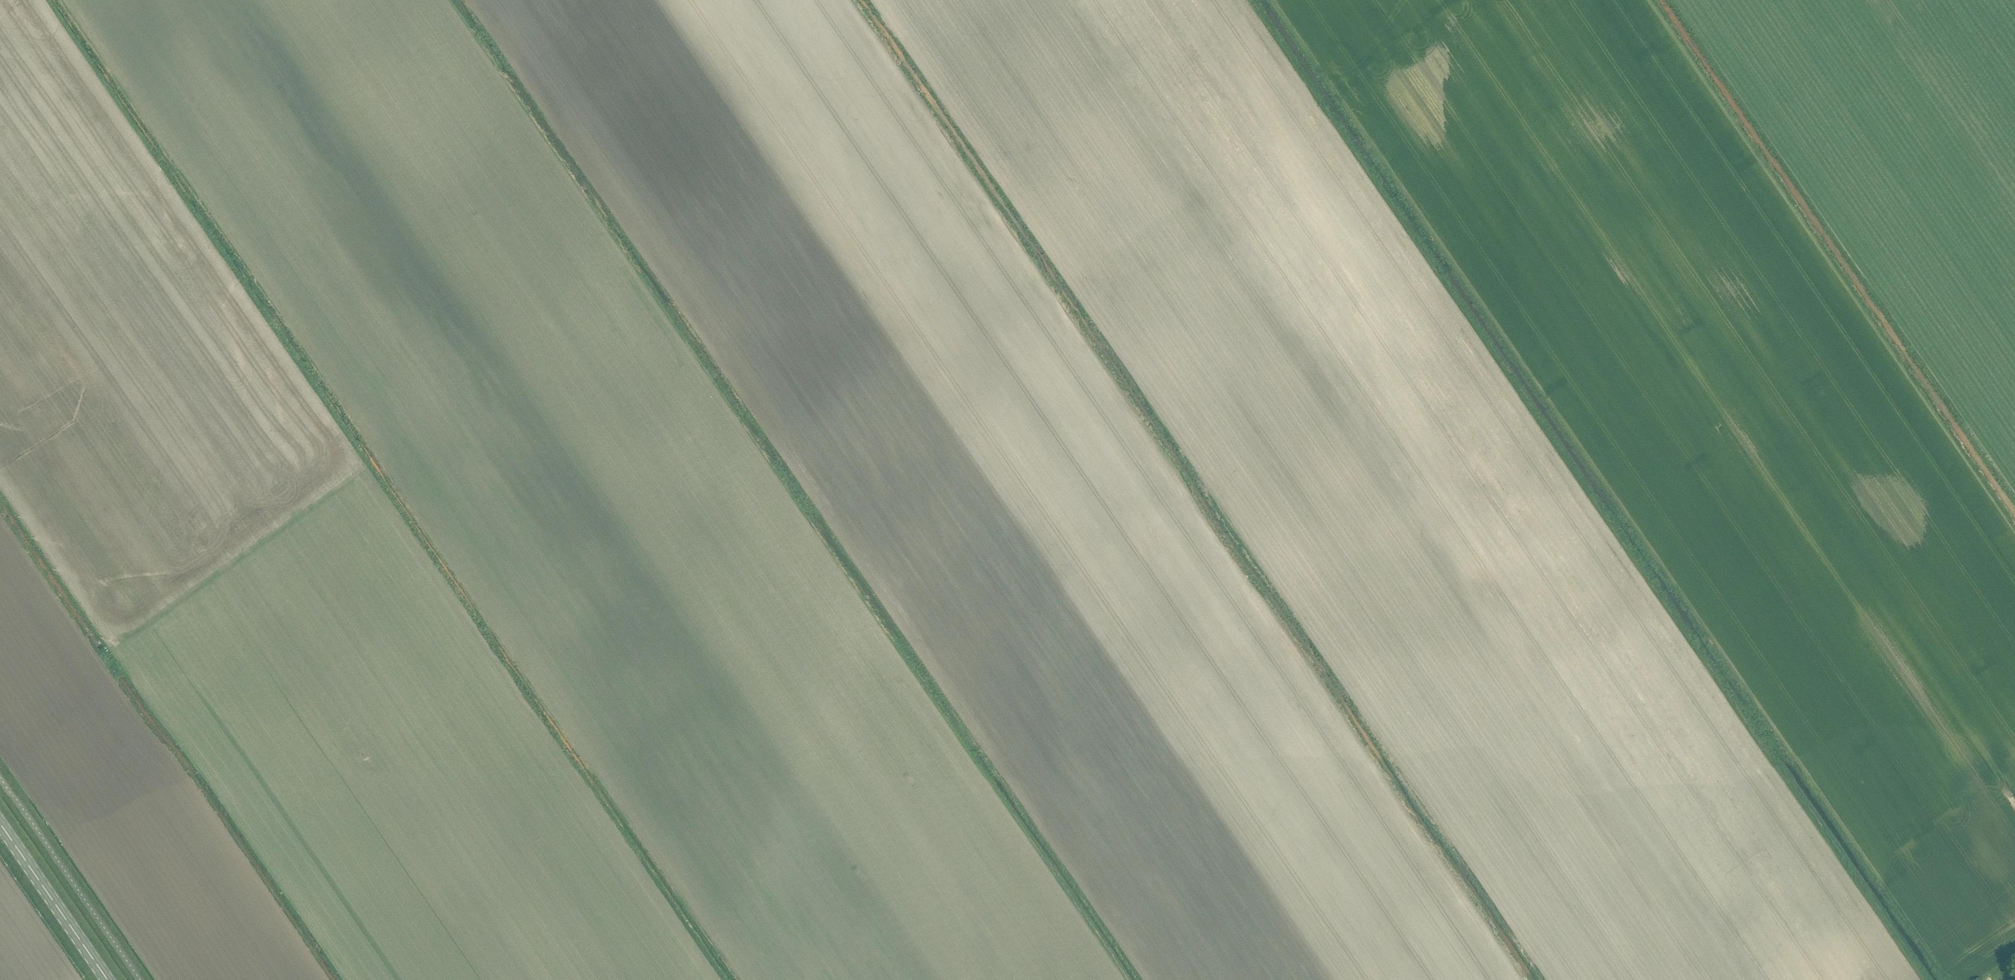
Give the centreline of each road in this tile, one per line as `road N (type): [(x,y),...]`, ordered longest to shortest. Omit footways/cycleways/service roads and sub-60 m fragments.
road 1 (primary): [(107,979),(0,824)]

